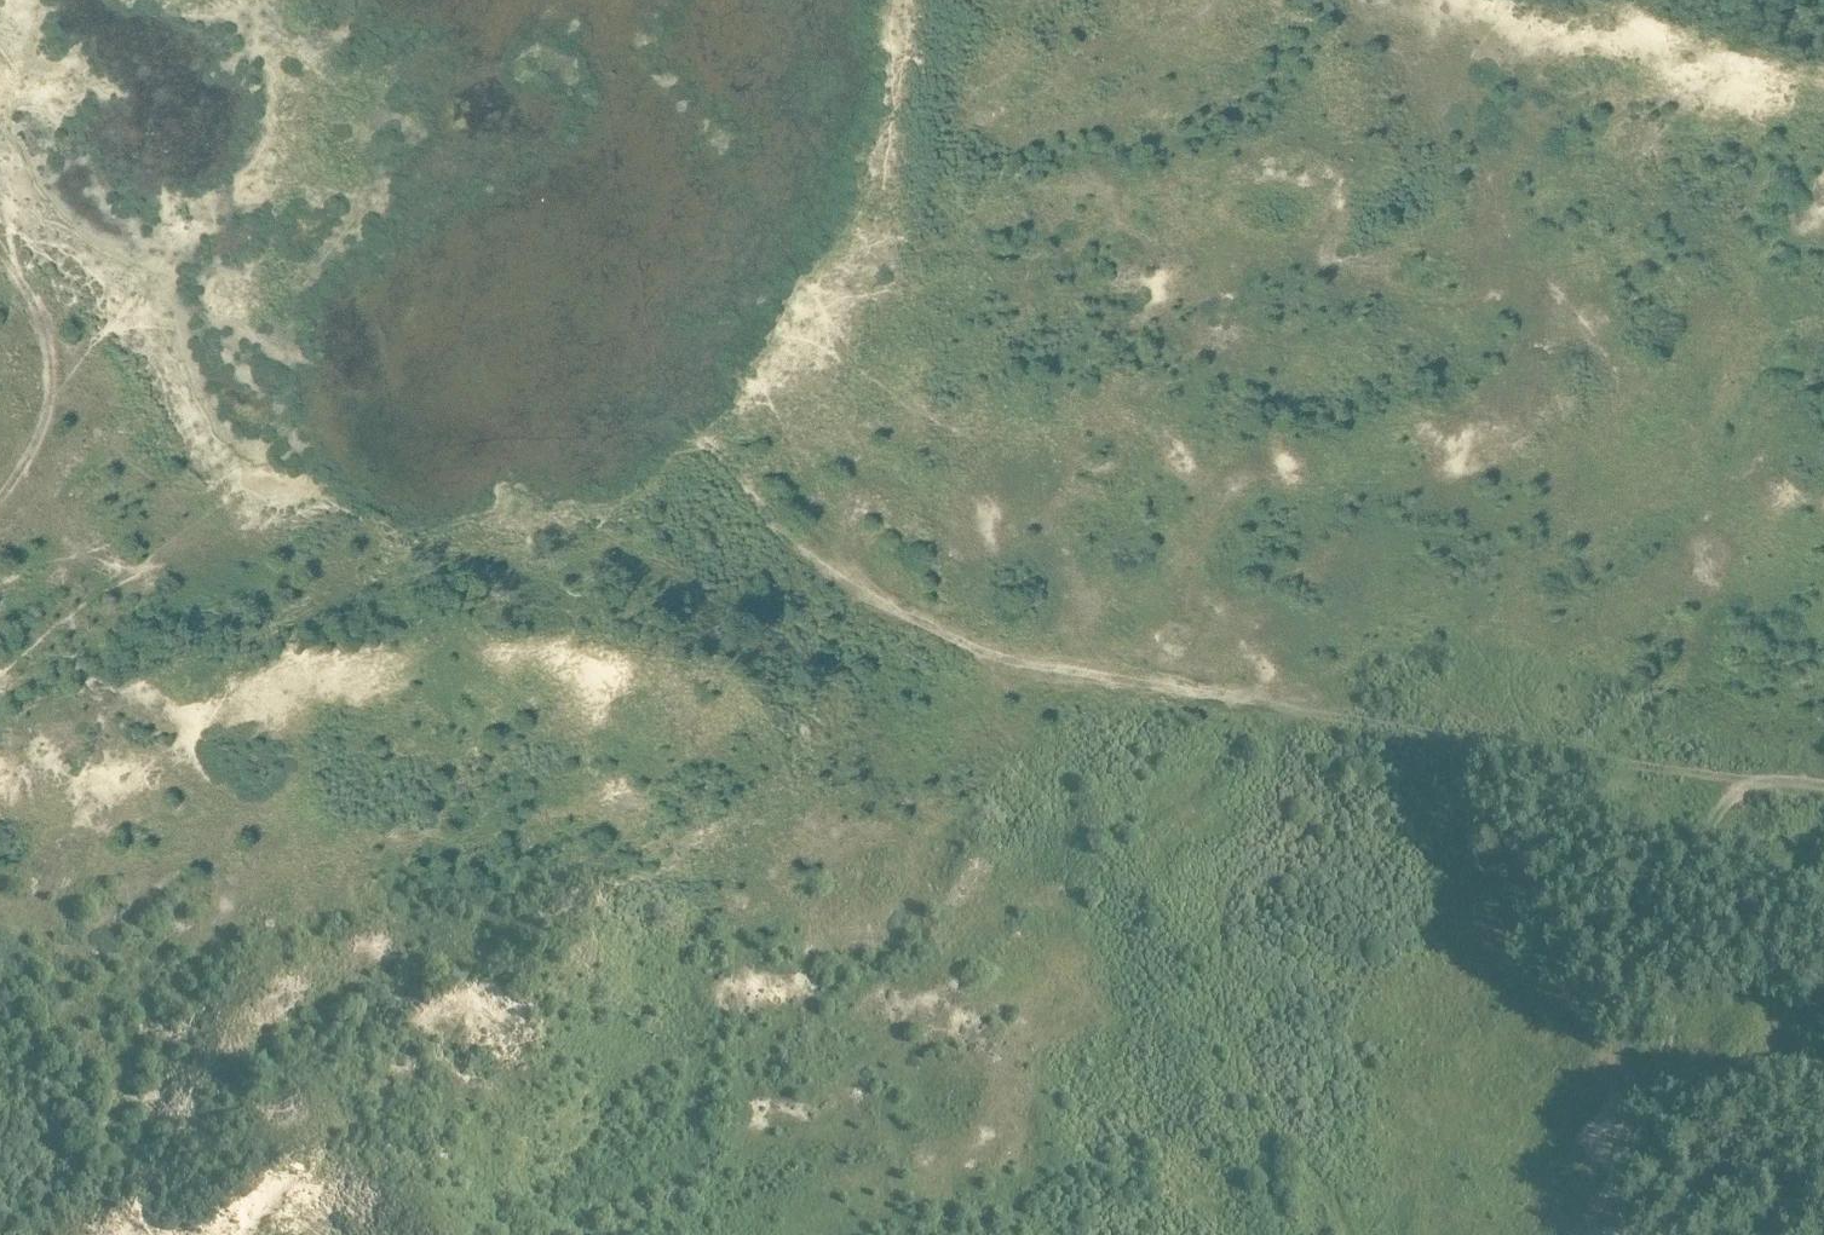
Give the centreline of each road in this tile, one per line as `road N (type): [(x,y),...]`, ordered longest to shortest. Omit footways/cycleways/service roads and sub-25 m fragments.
road 1 (track): [(1752,784),(1041,668),(860,590),(759,508),(718,444),(701,436)]
road 2 (track): [(1589,1234),(1630,1181),(1724,802),(1752,784),(1823,786)]
road 3 (track): [(0,255),(60,356),(65,402),(39,456),(0,504)]

